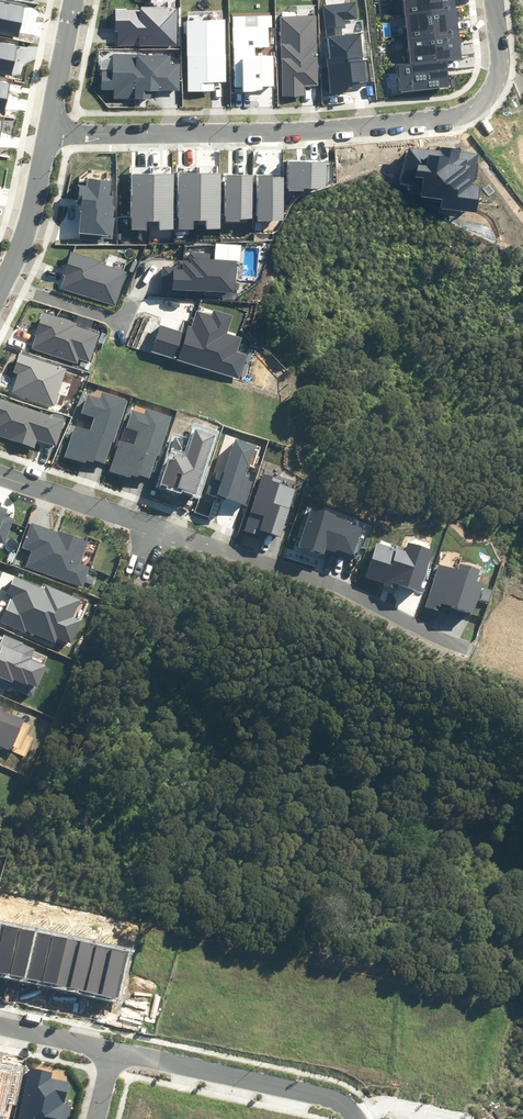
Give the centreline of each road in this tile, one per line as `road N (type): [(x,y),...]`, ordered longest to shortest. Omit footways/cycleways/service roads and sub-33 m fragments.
road 1 (residential): [(494,0),(499,73),(493,90),(461,116),(268,133),(47,129)]
road 2 (residential): [(454,644),(316,581),(154,525)]
road 3 (residential): [(148,1057),(335,1094),(356,1110)]
road 4 (residential): [(154,525),(0,474)]
road 5 (residential): [(3,280),(36,193),(47,129)]
road 6 (residential): [(47,129),(72,0)]
road 7 (residential): [(3,280),(125,321)]

